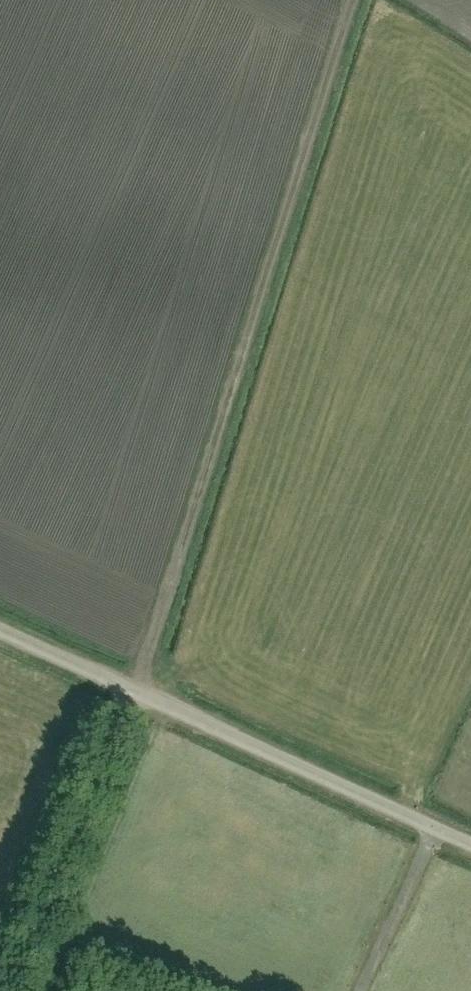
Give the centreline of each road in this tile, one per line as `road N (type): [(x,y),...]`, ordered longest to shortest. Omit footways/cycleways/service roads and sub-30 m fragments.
road 1 (unclassified): [(470,843),(0,628)]

